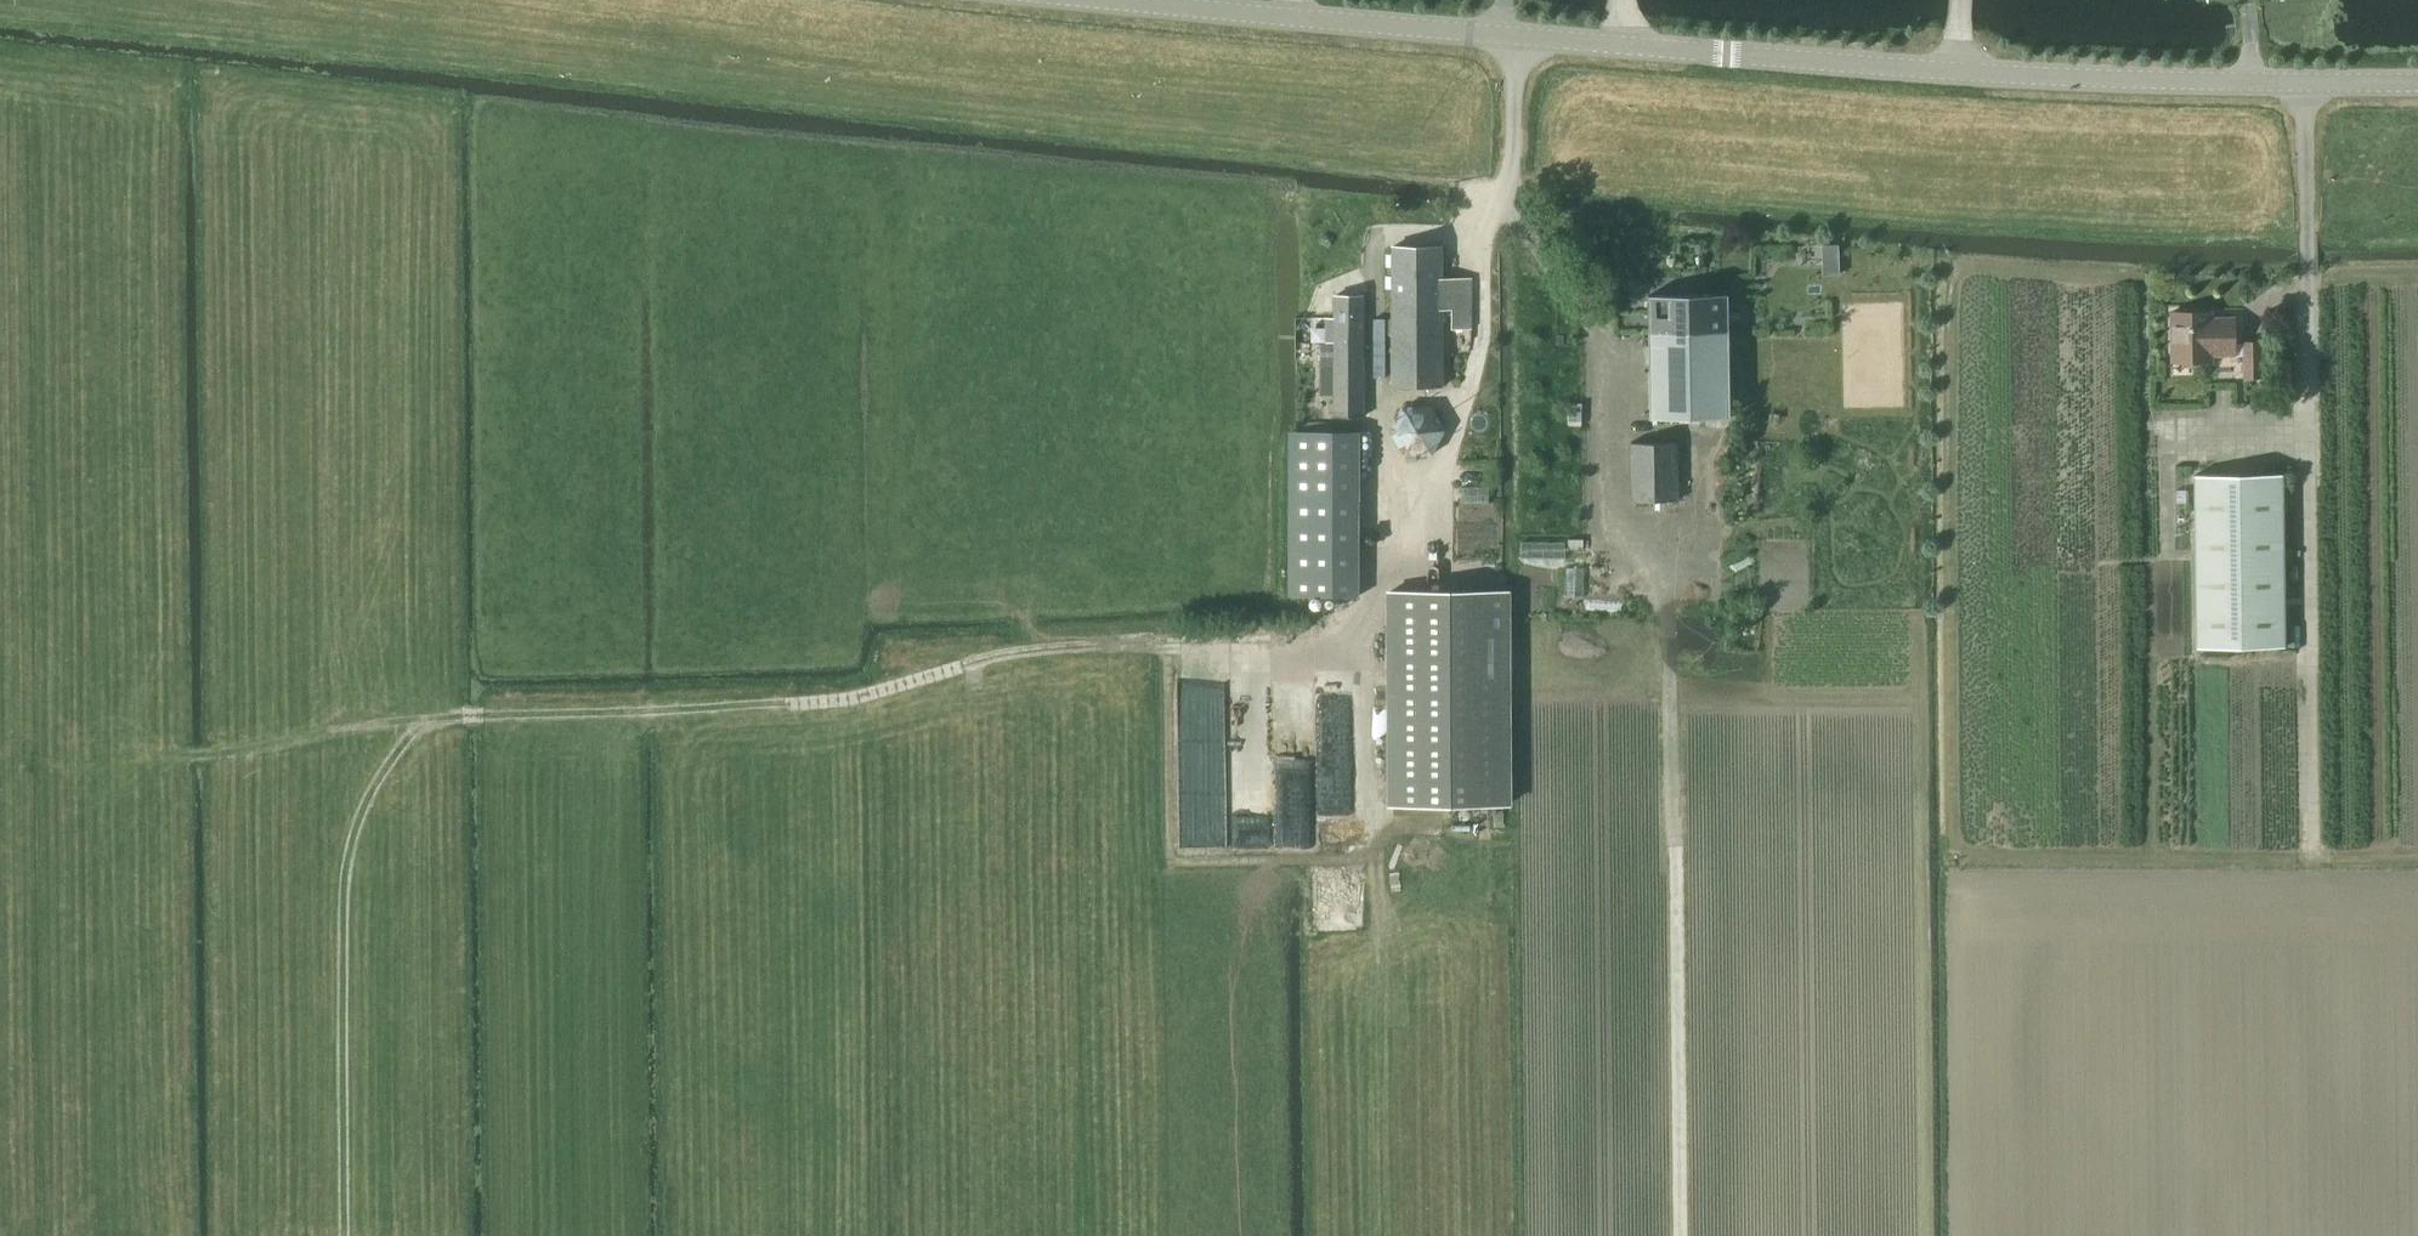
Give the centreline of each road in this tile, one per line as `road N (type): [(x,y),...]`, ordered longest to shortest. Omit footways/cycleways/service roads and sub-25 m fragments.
road 1 (tertiary): [(2417,83),(1956,71),(1123,0)]
road 2 (track): [(1673,607),(1685,1235)]

